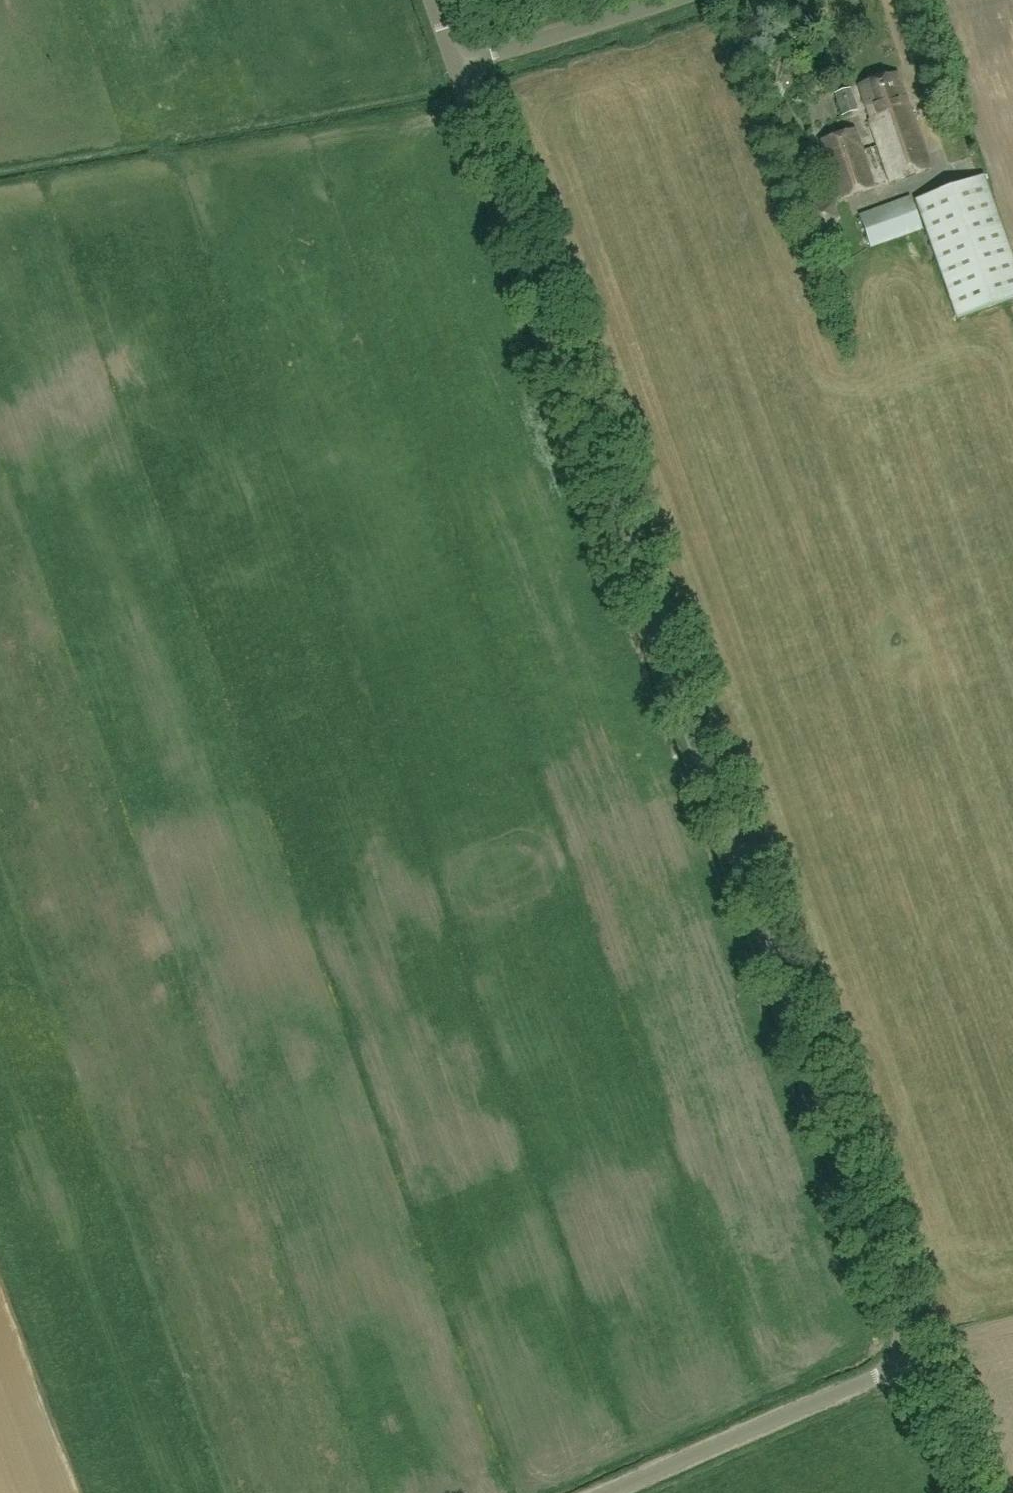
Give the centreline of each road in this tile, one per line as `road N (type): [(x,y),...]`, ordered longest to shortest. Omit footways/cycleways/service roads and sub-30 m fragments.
road 1 (unclassified): [(913,1360),(455,63)]
road 2 (unclassified): [(607,1492),(913,1360)]
road 3 (unclassified): [(455,63),(668,0)]
road 4 (unclassified): [(913,1360),(969,1492)]

